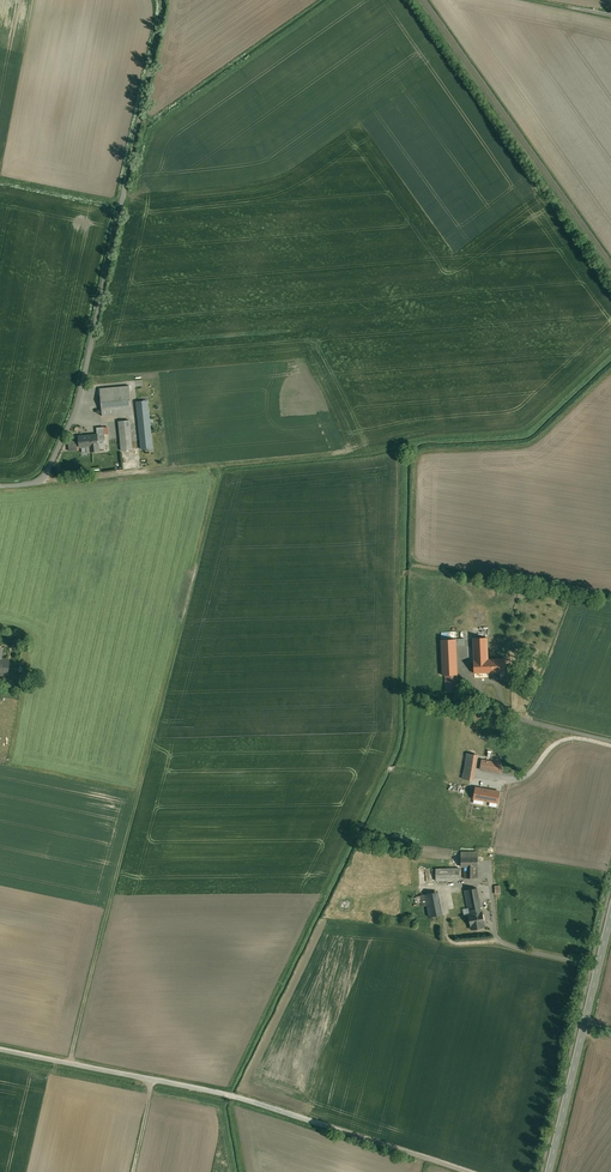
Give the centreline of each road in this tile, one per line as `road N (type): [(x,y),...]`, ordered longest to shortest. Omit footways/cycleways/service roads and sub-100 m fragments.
road 1 (track): [(49,470),(74,483),(223,461),(71,1063)]
road 2 (unclassified): [(161,0),(78,407),(41,481),(0,486)]
road 3 (unclassified): [(0,1049),(231,1096),(469,1171)]
road 4 (tertiary): [(610,914),(549,1171)]

